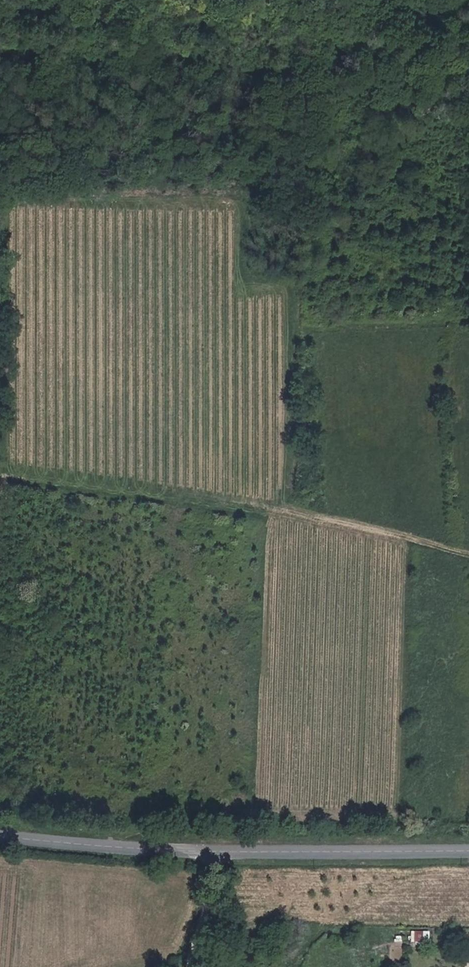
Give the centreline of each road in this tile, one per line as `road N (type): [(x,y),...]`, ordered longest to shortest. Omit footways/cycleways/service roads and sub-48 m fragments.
road 1 (track): [(468,550),(265,509),(0,473)]
road 2 (tertiary): [(0,834),(216,851),(468,852)]
road 3 (track): [(0,51),(62,60),(292,42),(349,32),(432,0)]

